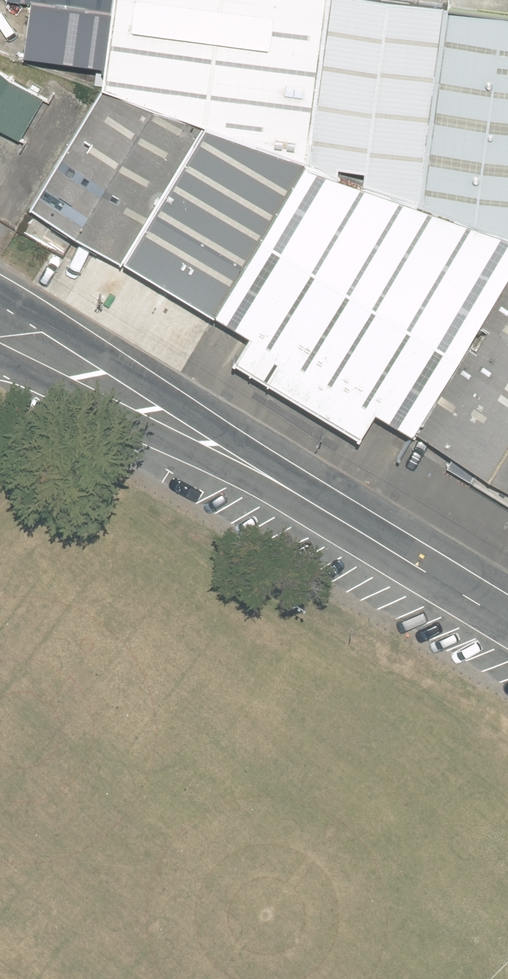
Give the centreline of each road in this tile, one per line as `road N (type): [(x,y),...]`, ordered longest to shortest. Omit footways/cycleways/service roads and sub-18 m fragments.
road 1 (unclassified): [(0,295),(422,556),(440,581)]
road 2 (unclassified): [(440,581),(411,576),(208,459),(0,354)]

